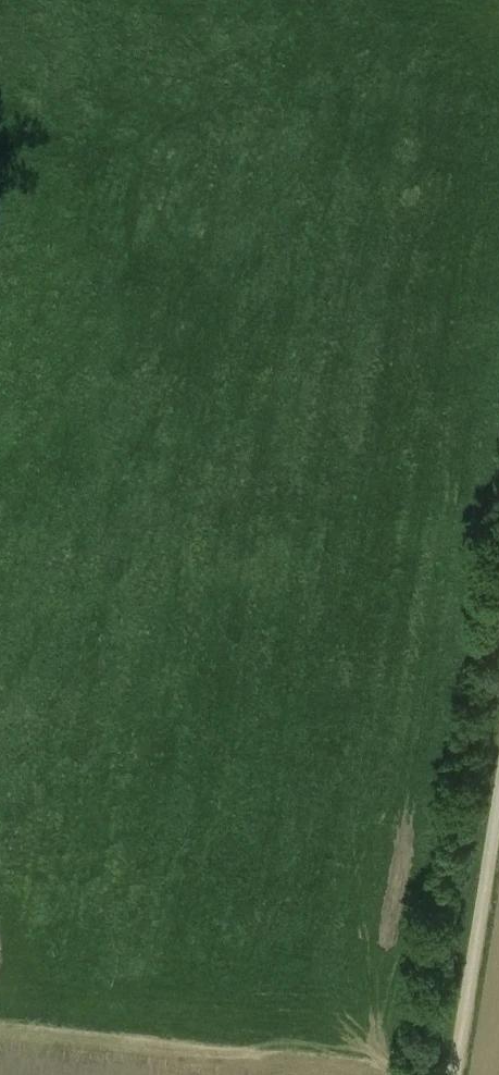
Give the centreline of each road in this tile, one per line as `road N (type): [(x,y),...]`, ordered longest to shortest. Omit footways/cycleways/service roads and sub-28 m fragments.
road 1 (unclassified): [(498,803),(455,1074)]

